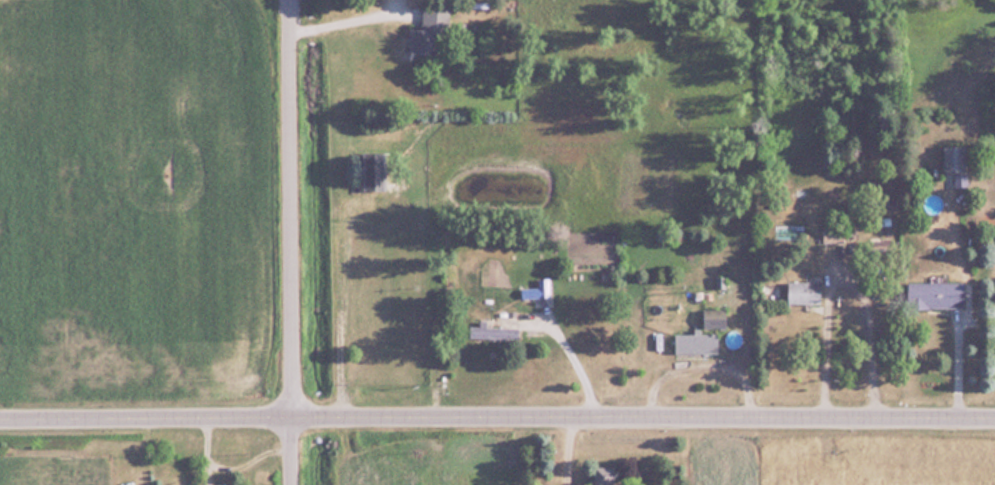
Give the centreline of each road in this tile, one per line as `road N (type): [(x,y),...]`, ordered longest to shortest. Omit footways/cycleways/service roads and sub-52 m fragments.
road 1 (tertiary): [(0,421),(994,419)]
road 2 (residential): [(295,419),(290,0)]

